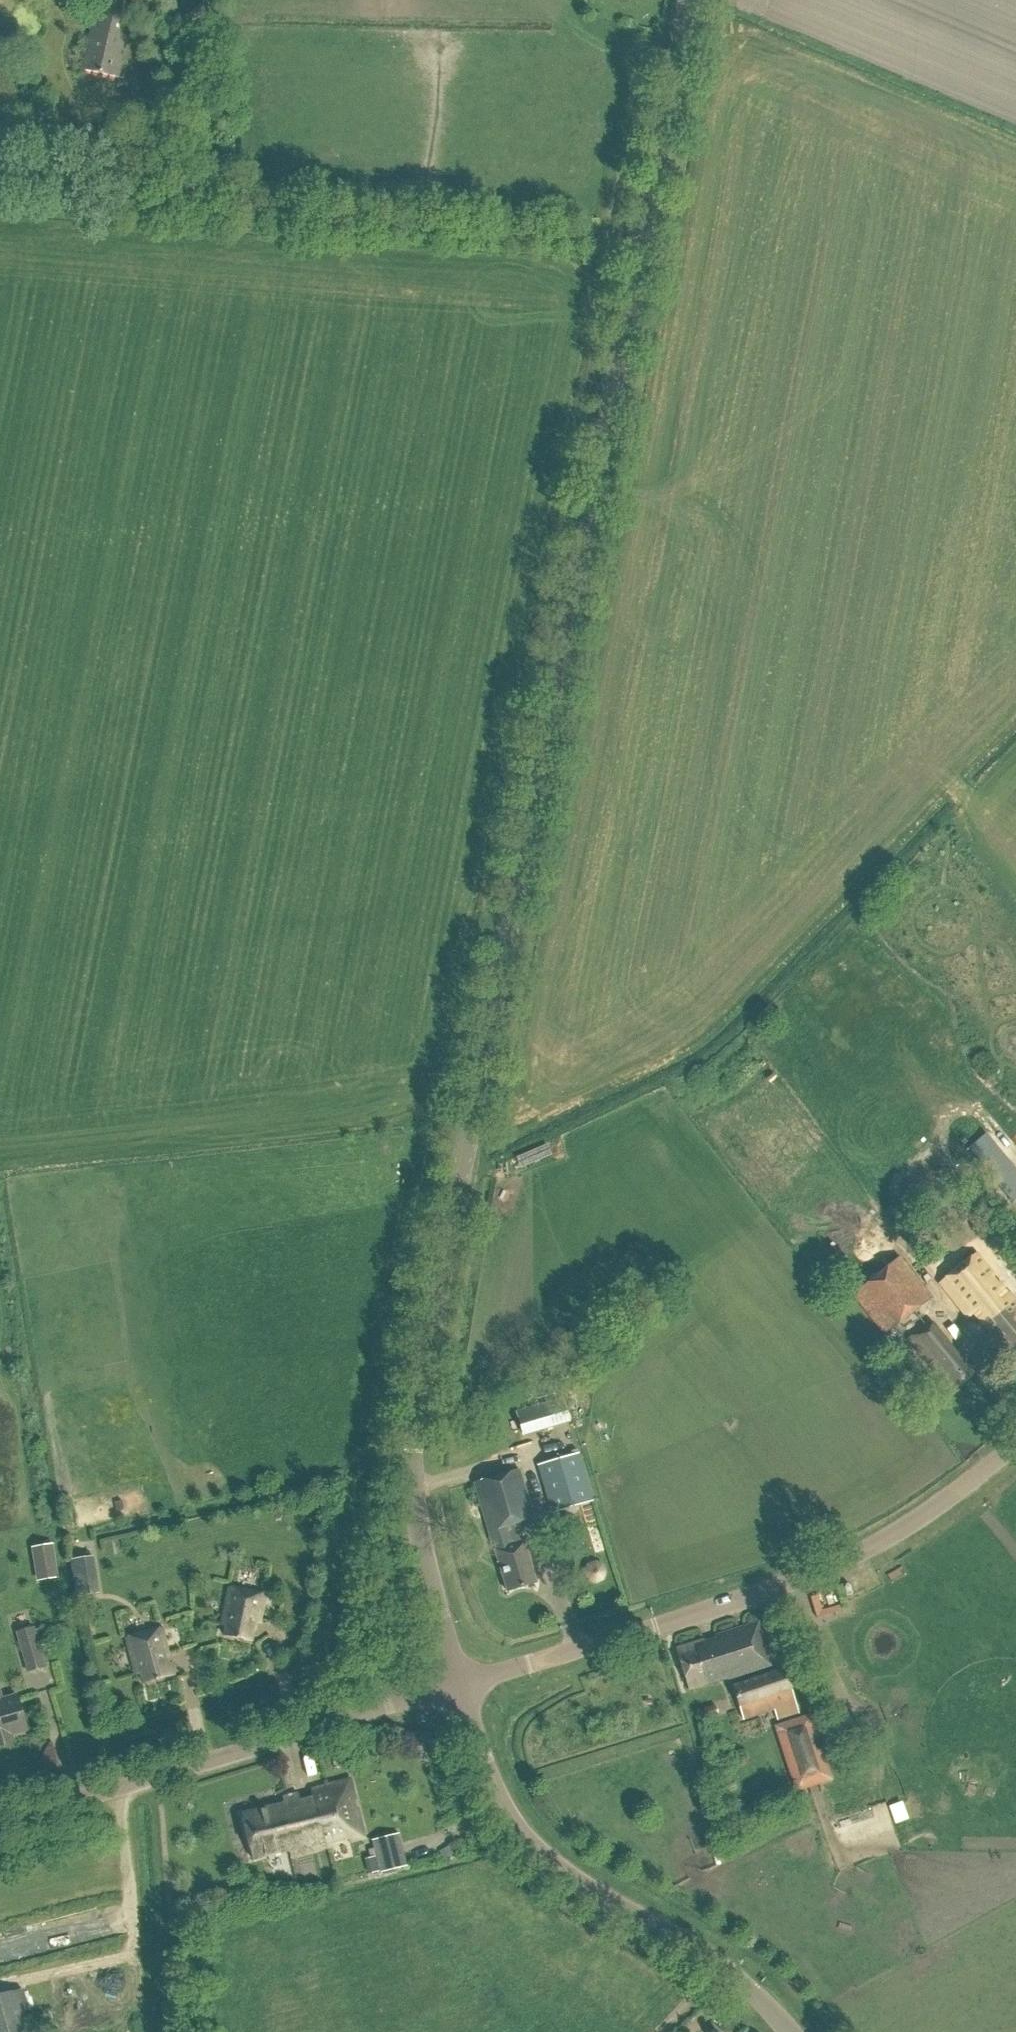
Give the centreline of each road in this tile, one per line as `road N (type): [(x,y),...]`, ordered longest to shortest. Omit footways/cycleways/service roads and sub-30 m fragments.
road 1 (tertiary): [(460,1682),(411,1491),(424,1353),(688,0)]
road 2 (tertiary): [(460,1682),(801,1578),(910,1525),(1015,1441)]
road 3 (track): [(150,24),(219,187),(242,210),(641,250)]
road 4 (tertiary): [(786,2031),(706,1952),(526,1843),(493,1789),(460,1682)]
road 5 (tertiary): [(0,1819),(460,1682)]

